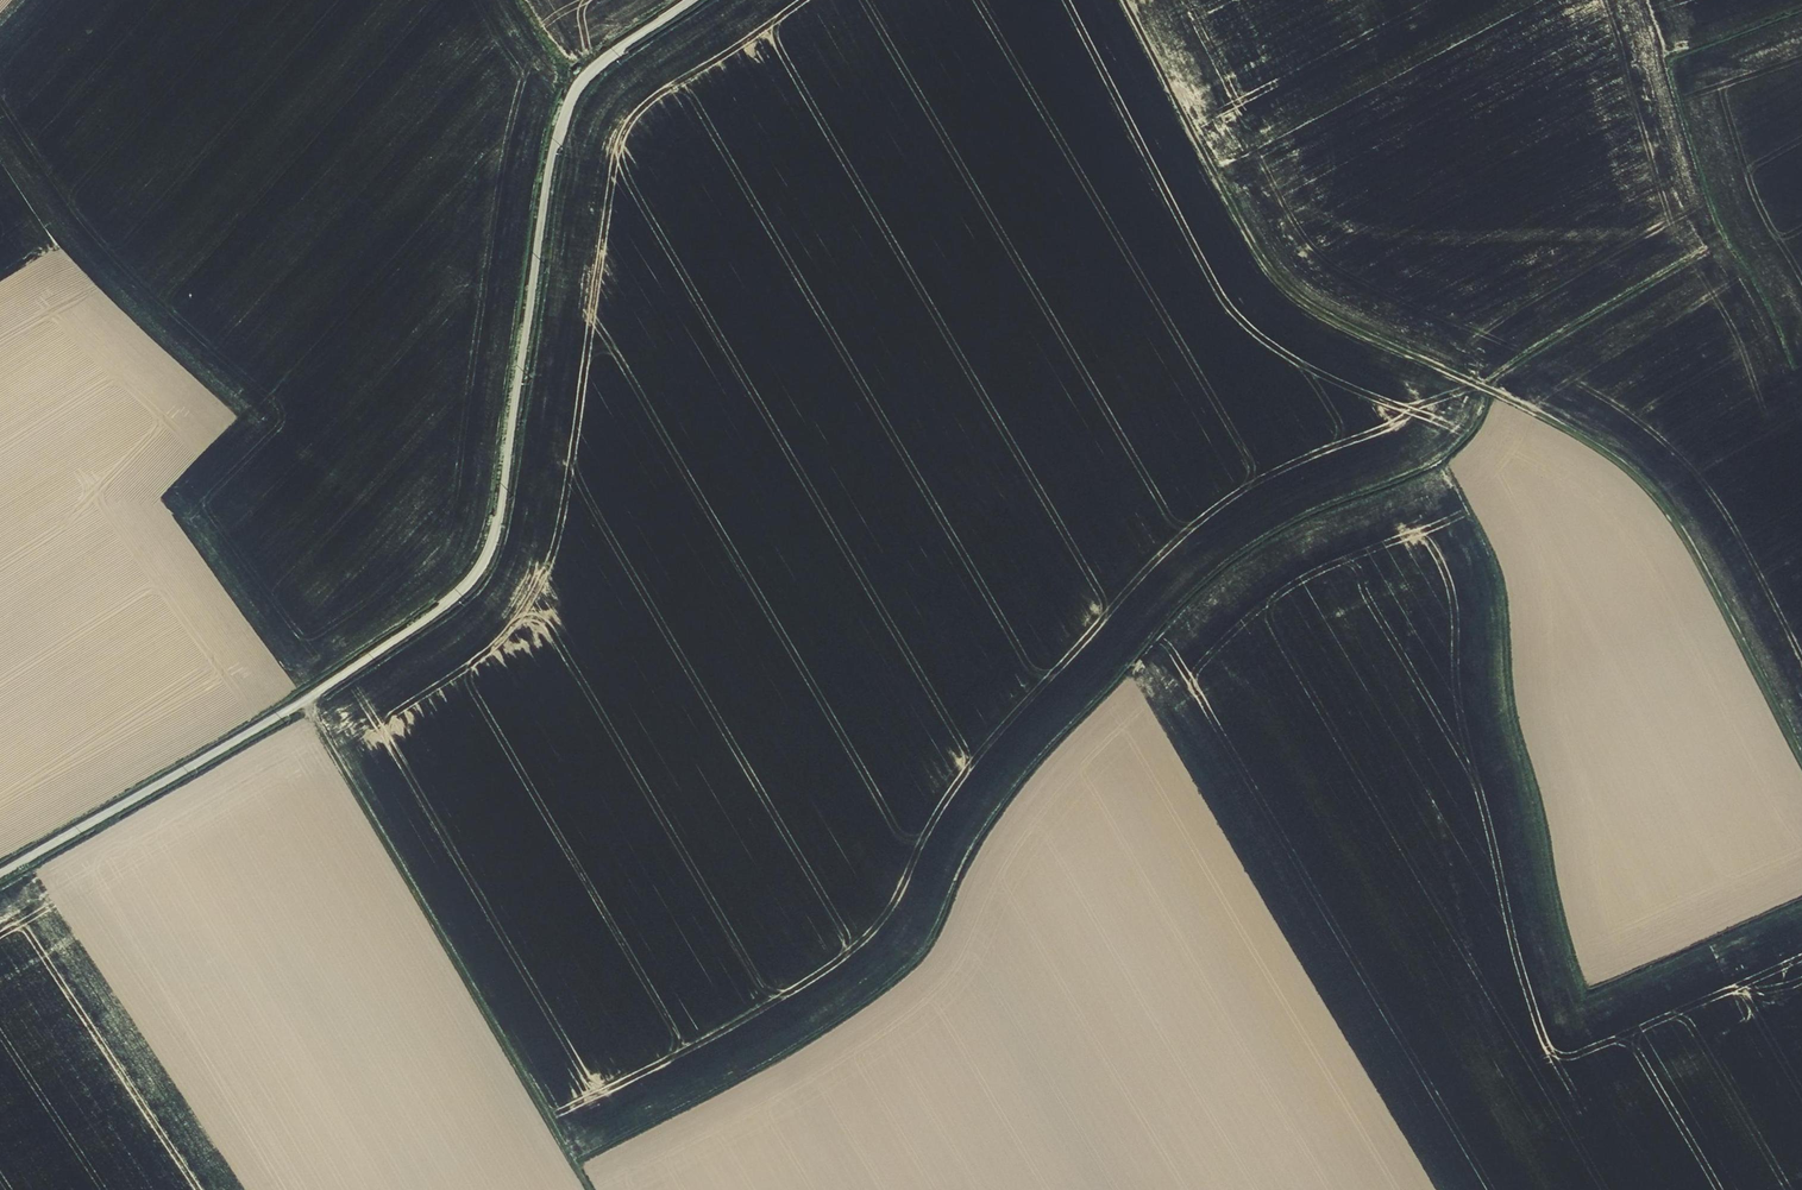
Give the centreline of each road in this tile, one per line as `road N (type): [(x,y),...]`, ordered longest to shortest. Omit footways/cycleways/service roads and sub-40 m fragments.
road 1 (unclassified): [(680,0),(580,73),(546,176),(503,516),(476,579),(282,715),(0,874)]
road 2 (track): [(1801,755),(1685,533),(1642,484),(1578,436),(1315,315),(1276,282),(1124,0)]
road 3 (track): [(282,715),(575,1189)]

